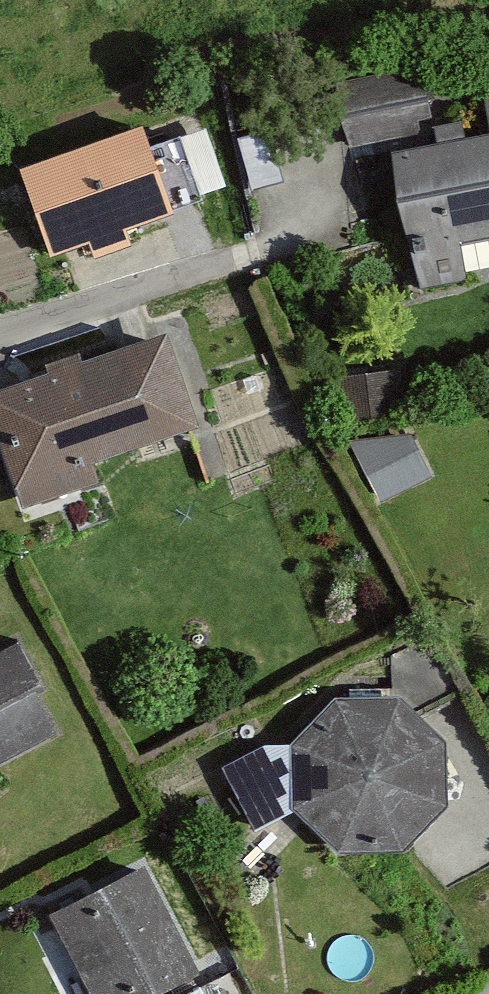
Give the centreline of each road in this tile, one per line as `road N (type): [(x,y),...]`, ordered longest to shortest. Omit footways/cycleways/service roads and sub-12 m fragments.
road 1 (residential): [(0,326),(246,247)]

